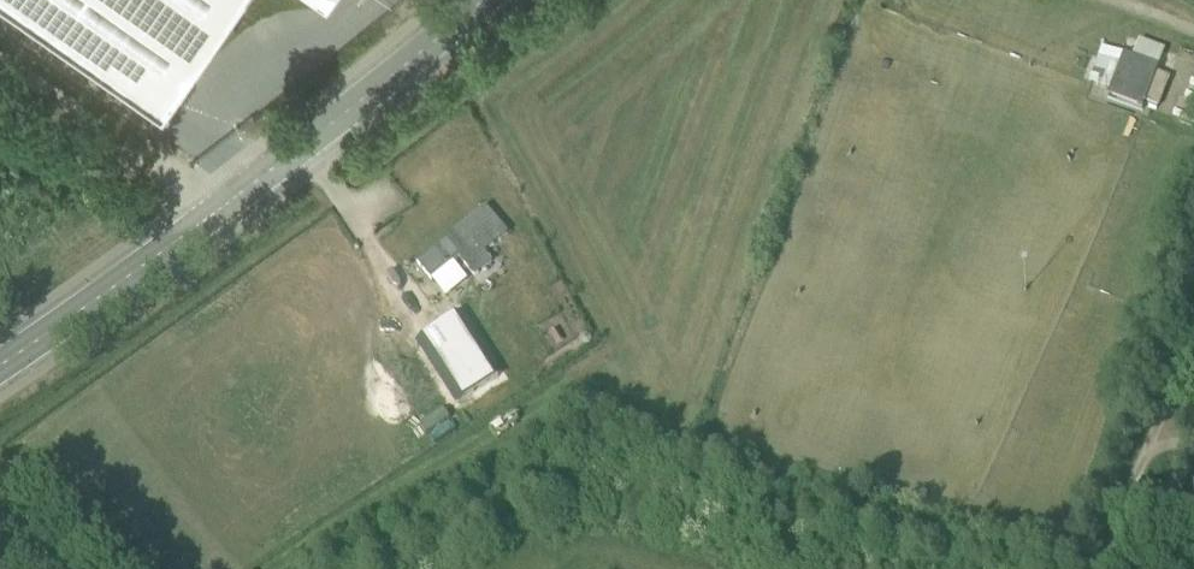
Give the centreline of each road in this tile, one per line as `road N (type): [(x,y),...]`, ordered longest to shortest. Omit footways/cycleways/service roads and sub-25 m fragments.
road 1 (primary): [(470,0),(209,213)]
road 2 (primary): [(209,213),(0,367)]
road 3 (unclassified): [(209,213),(0,61)]
road 4 (track): [(1193,307),(1142,443)]
road 5 (track): [(1142,443),(1092,568)]

